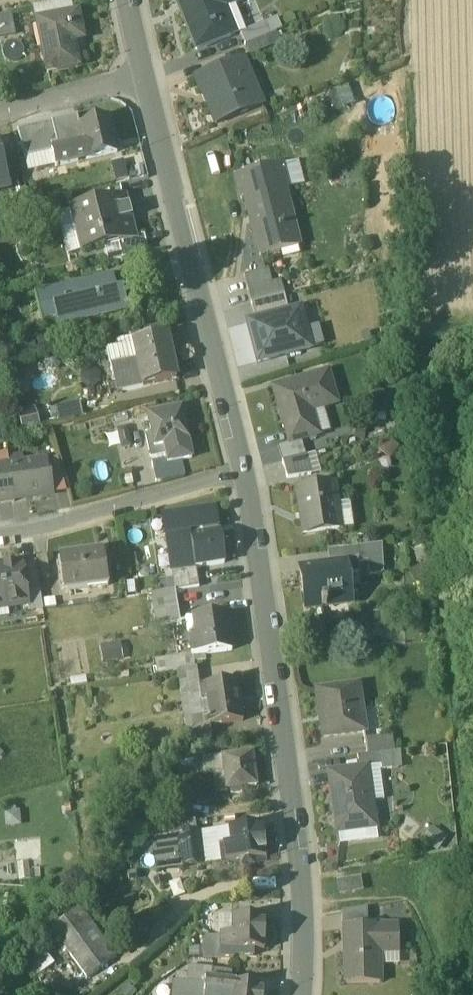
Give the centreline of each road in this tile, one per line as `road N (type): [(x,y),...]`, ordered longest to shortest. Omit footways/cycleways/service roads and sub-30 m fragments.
road 1 (tertiary): [(247,471),(304,911),(298,994)]
road 2 (tertiary): [(143,74),(247,471)]
road 3 (residential): [(247,471),(0,538)]
road 4 (residential): [(143,74),(0,116)]

